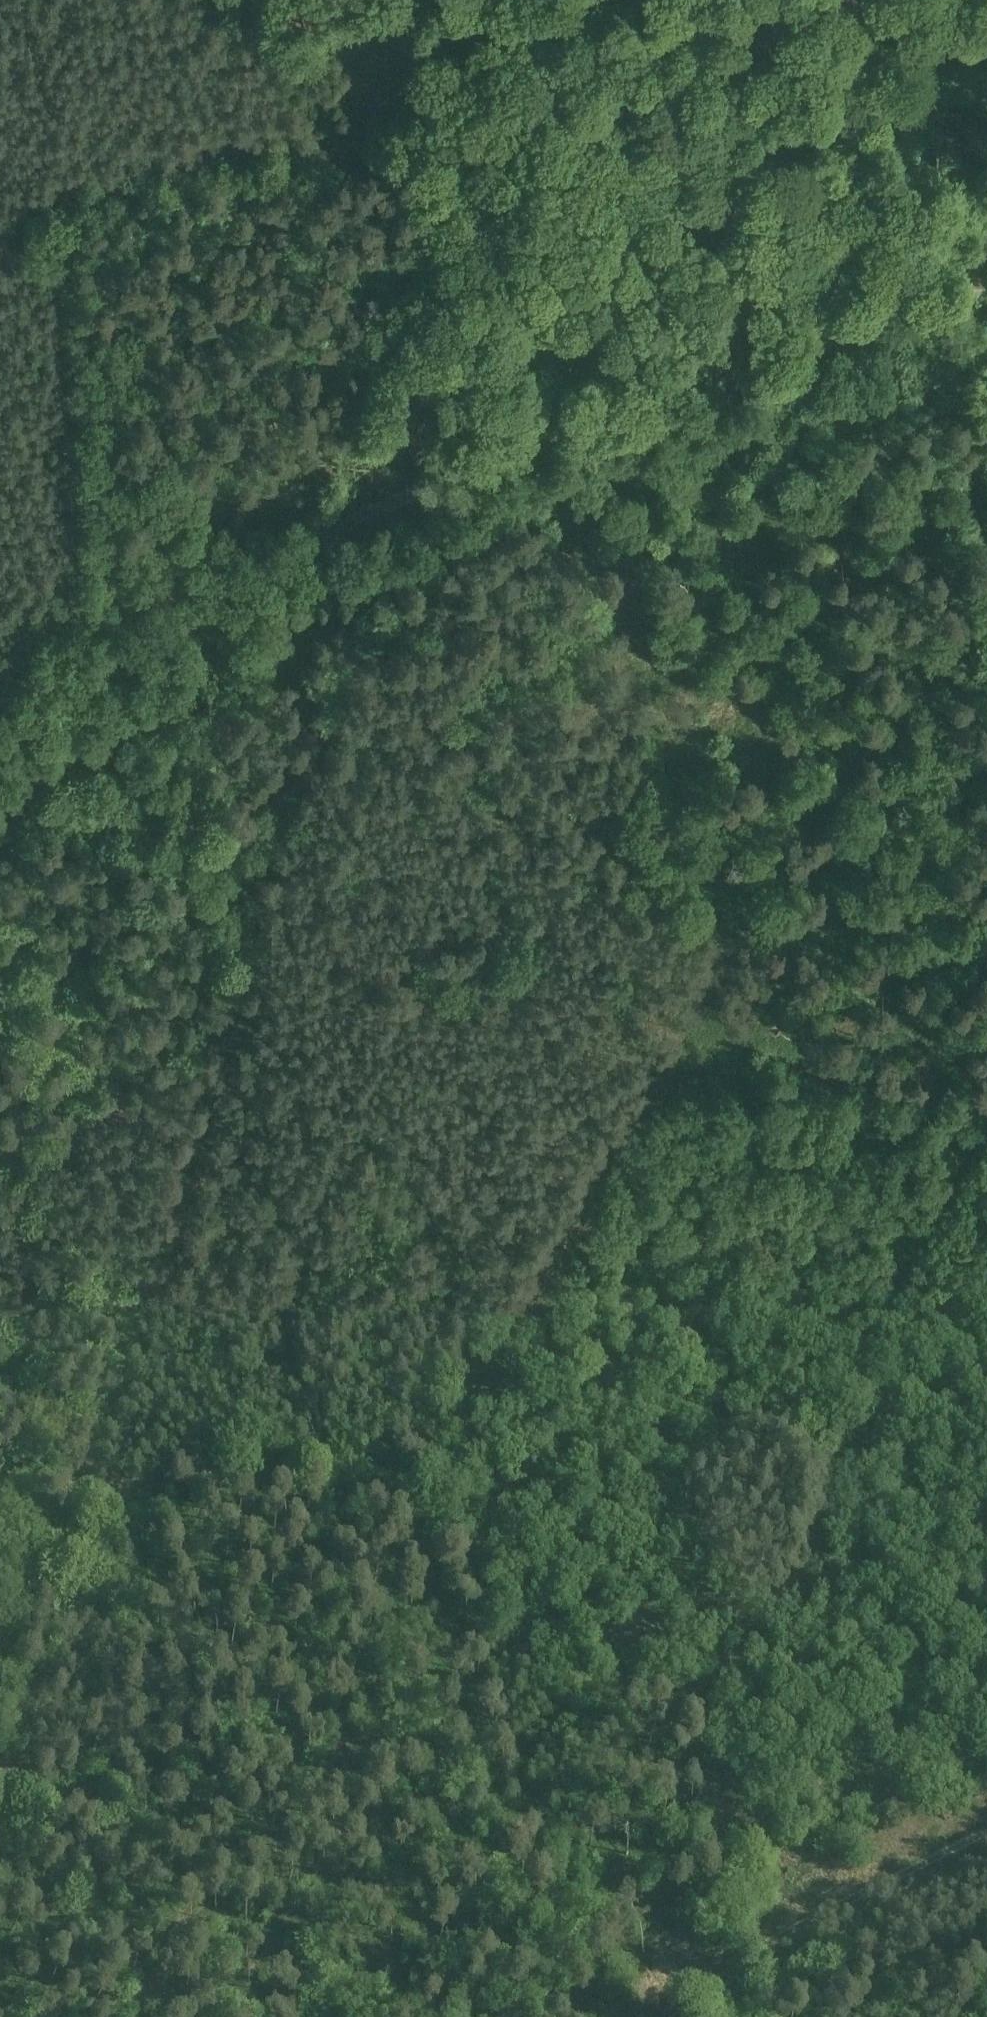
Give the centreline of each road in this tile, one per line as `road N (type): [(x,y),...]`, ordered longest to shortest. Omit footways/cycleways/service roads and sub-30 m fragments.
road 1 (track): [(0,744),(260,575),(491,459),(951,304)]
road 2 (track): [(683,2016),(836,1898),(986,1817)]

